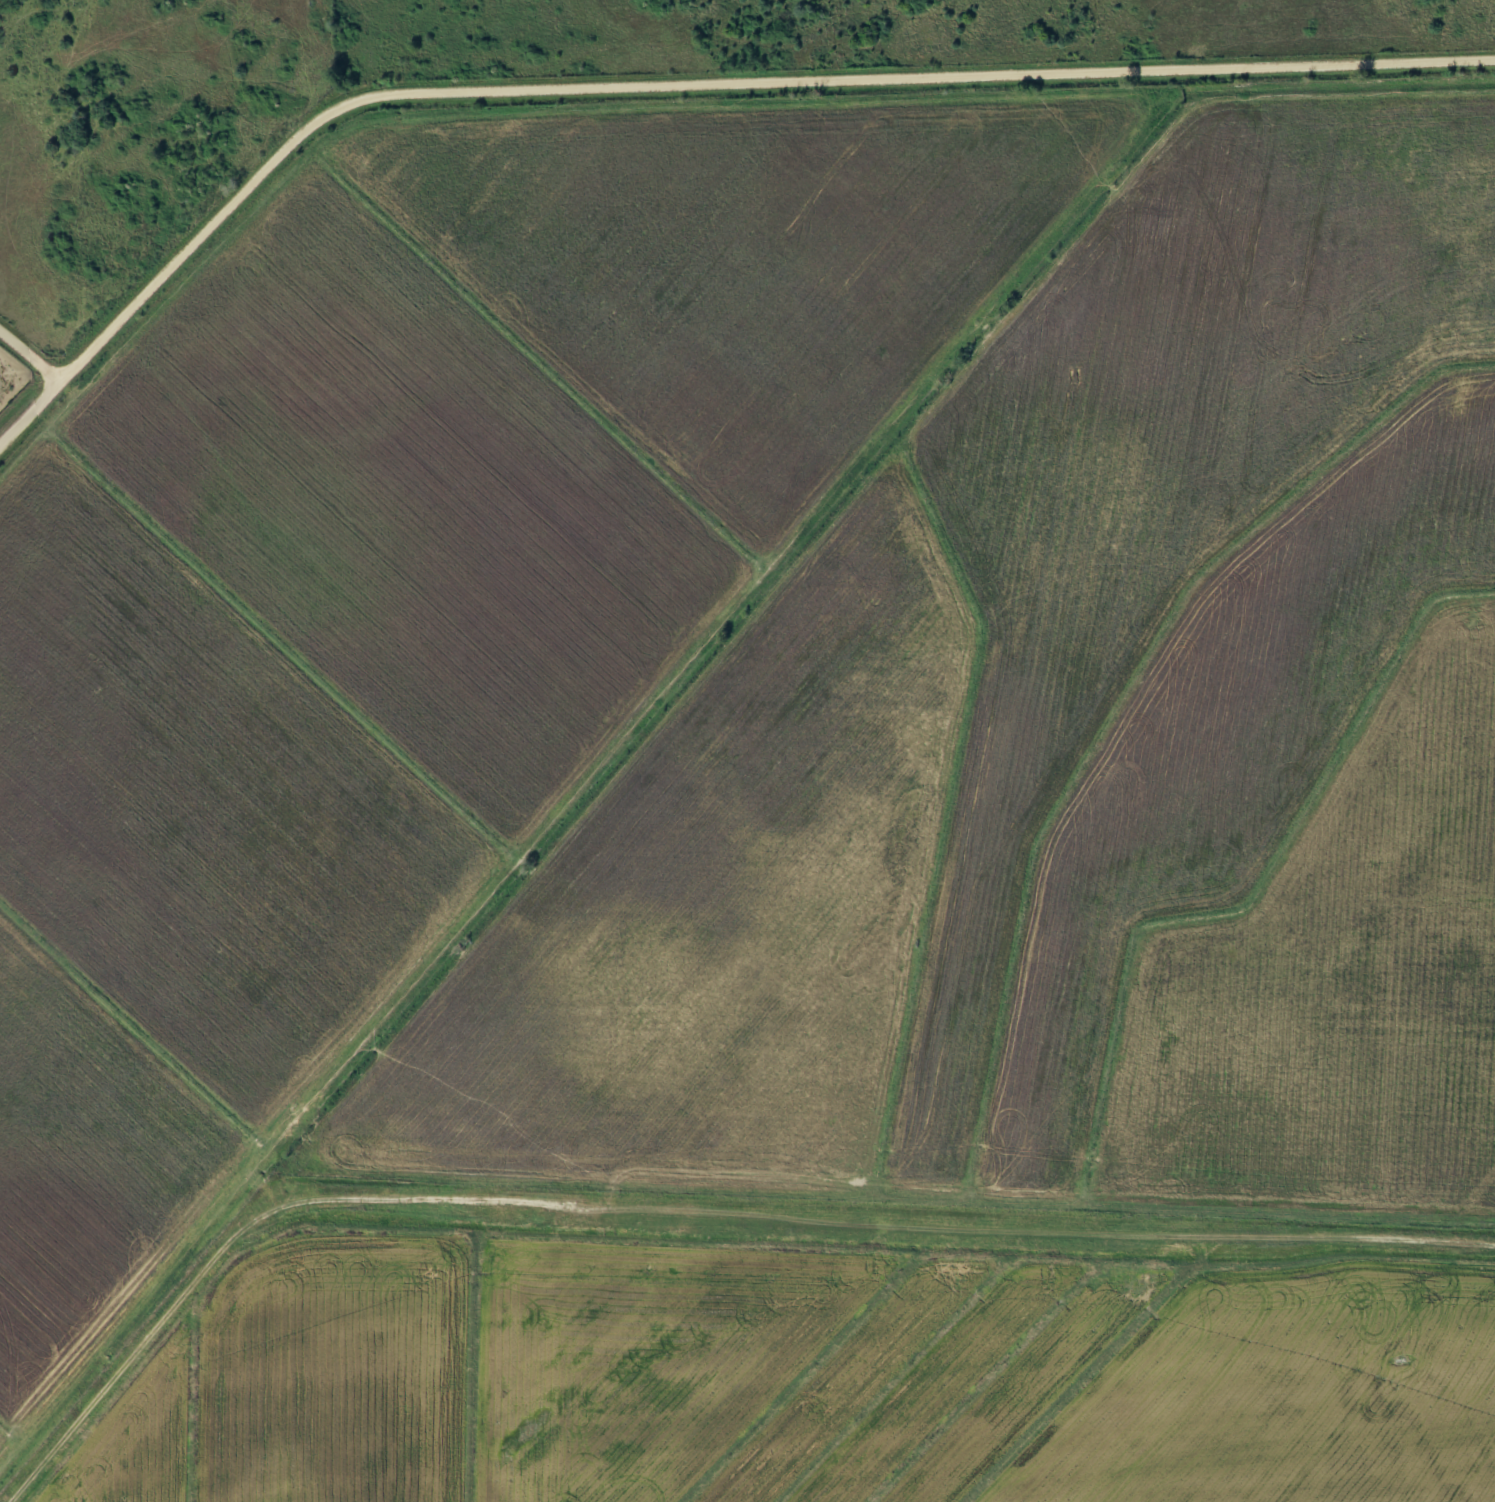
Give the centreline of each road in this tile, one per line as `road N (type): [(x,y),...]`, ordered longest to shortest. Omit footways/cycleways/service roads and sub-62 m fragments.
road 1 (residential): [(1494,59),(380,92),(319,116),(59,378)]

